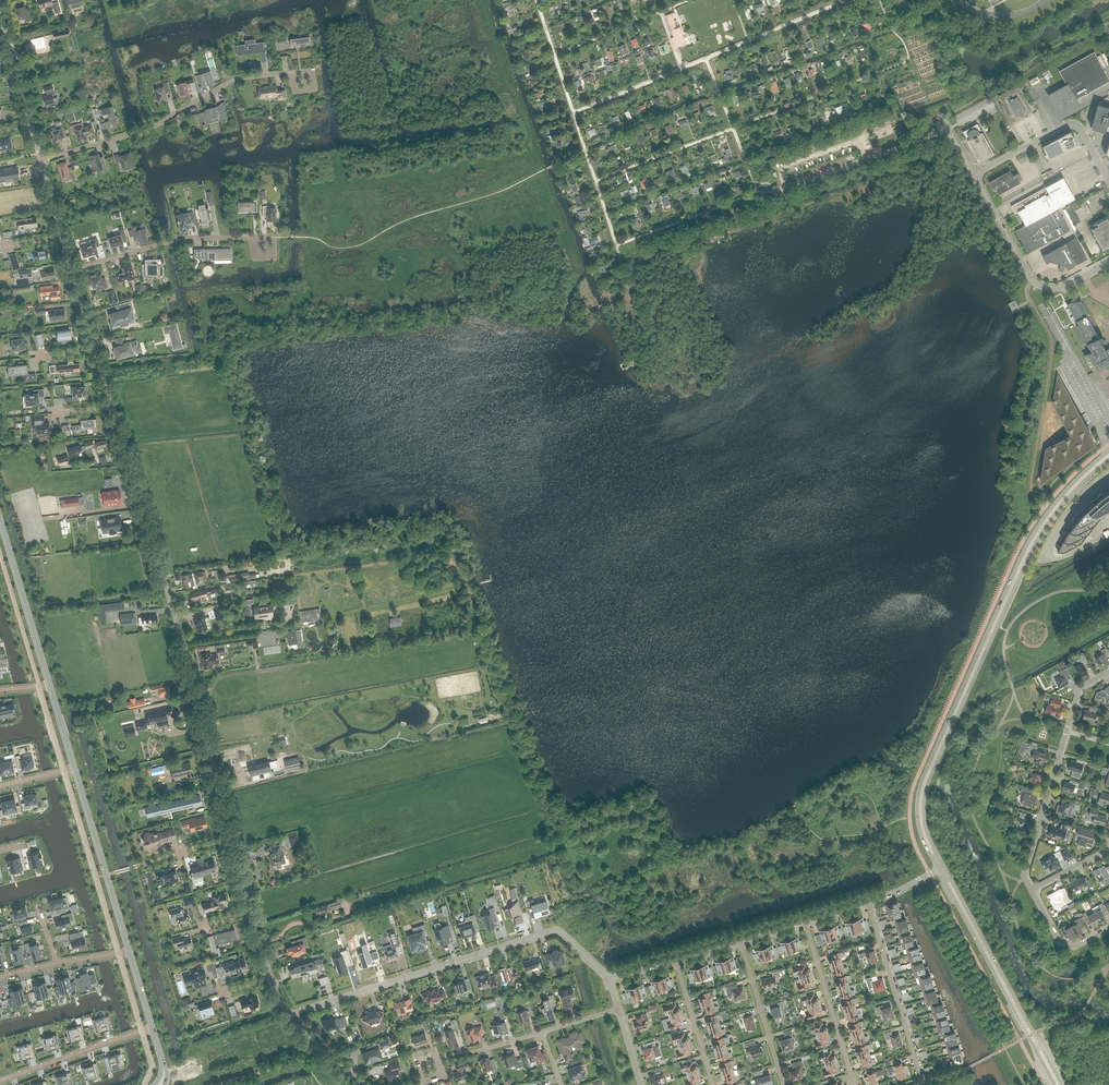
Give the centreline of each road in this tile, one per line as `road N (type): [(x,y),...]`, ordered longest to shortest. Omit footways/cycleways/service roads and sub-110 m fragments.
road 1 (secondary): [(1108,451),(1056,500),(1022,553),(923,776),(918,825),(938,870)]
road 2 (secondary): [(944,866),(926,826),(929,780),(1029,558),(1062,506),(1108,461)]
road 3 (unclassified): [(230,838),(113,408)]
road 4 (residential): [(289,1015),(551,931),(609,979)]
road 5 (residential): [(42,160),(158,124),(233,79),(303,78)]
road 6 (secondary): [(1062,1084),(944,866)]
road 7 (residential): [(1031,891),(1025,870),(1079,689),(1108,673)]
road 8 (secondary): [(938,870),(1054,1084)]
road 9 (residential): [(1108,263),(1063,288),(1040,287),(971,175)]
road 10 (residential): [(914,1084),(921,1075),(869,901)]
road 11 (secondary): [(129,952),(75,769)]
road 12 (residential): [(73,269),(180,239),(254,238)]
road 13 (residential): [(971,175),(1071,125),(1108,184)]
road 14 (secondary): [(50,685),(0,520)]
road 15 (residential): [(855,1084),(805,921)]
road 16 (residential): [(0,1081),(144,1031)]
road 17 (residential): [(783,1084),(741,939)]
road 18 (residential): [(712,1084),(675,959)]

